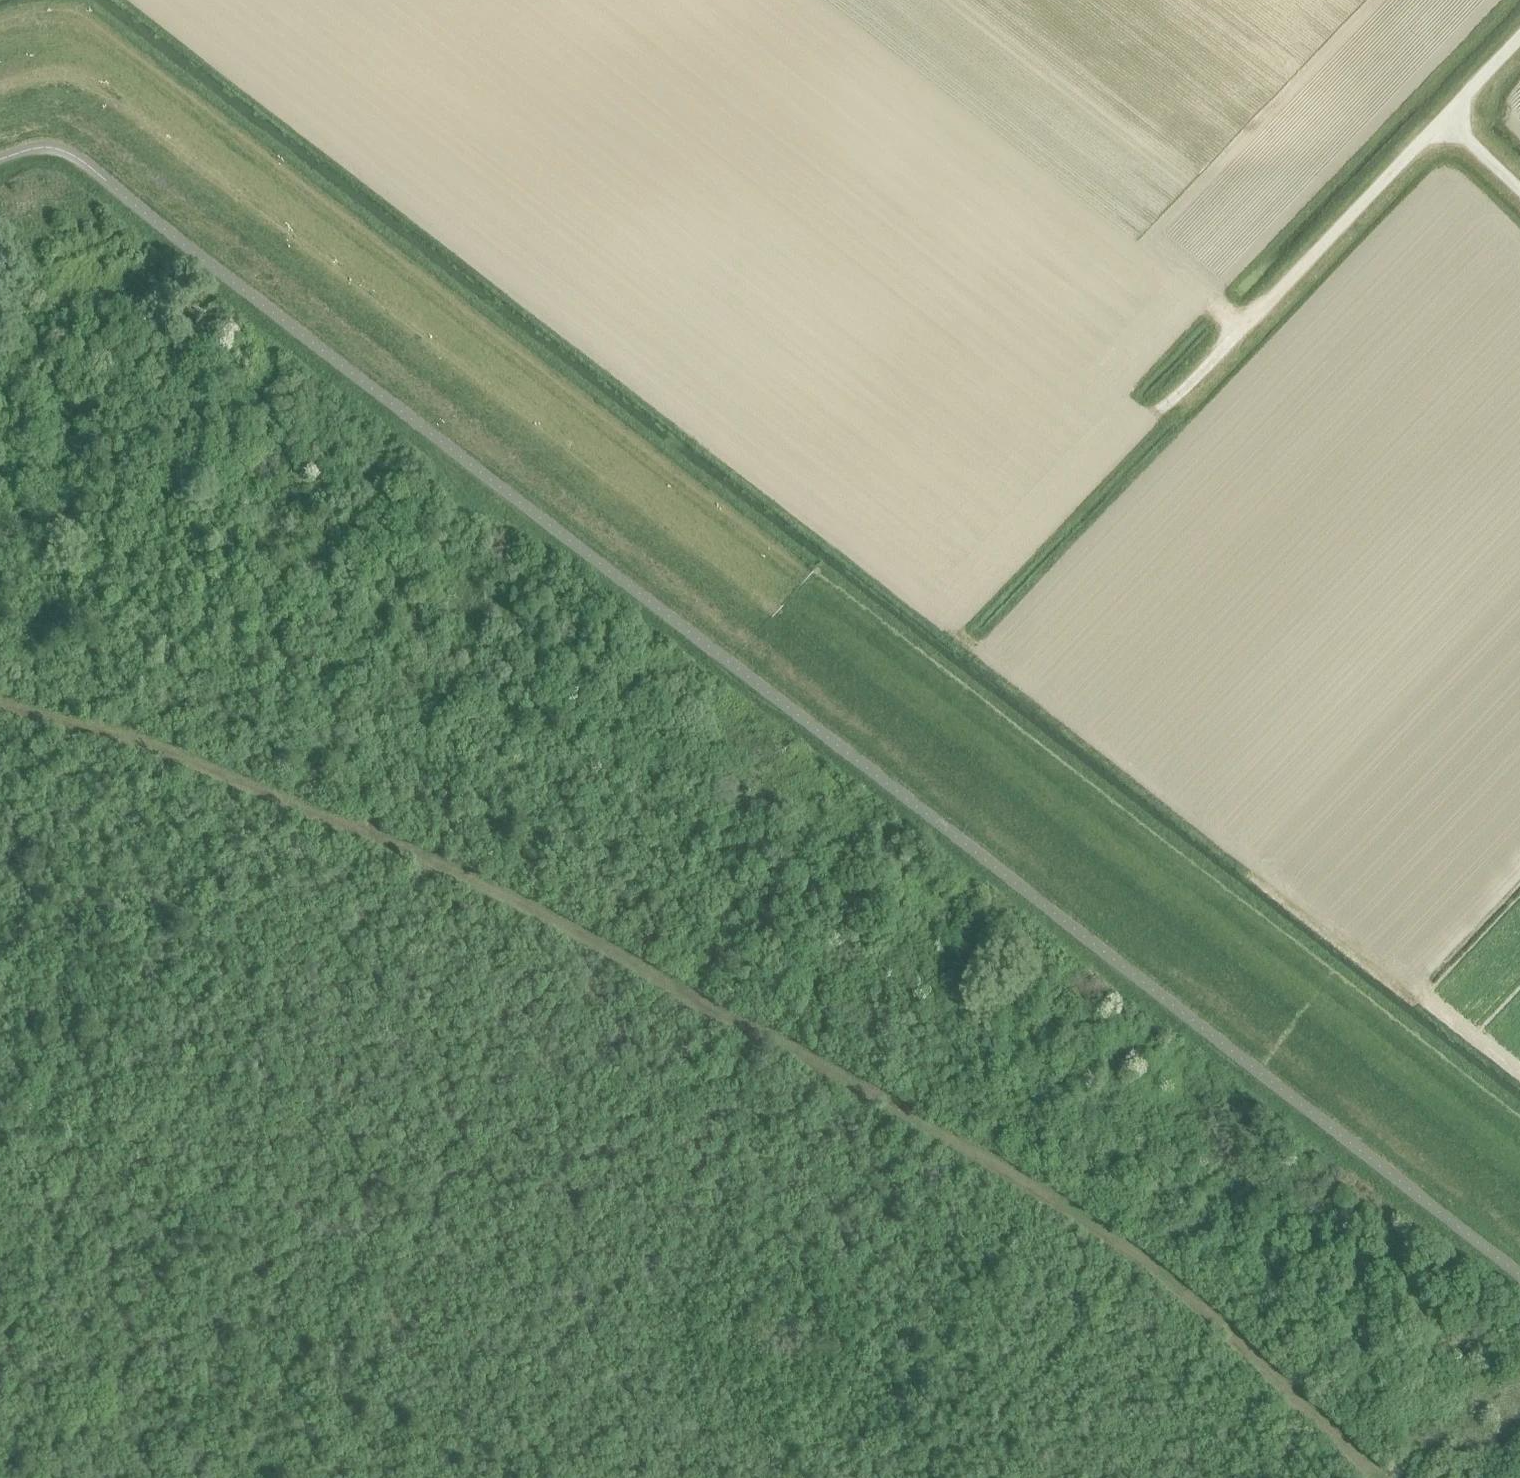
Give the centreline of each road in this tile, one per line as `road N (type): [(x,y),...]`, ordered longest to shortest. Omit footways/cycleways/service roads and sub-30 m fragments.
road 1 (track): [(1380,1477),(1155,1268),(982,1156),(397,848),(168,754),(0,707)]
road 2 (track): [(1160,411),(1519,39)]

